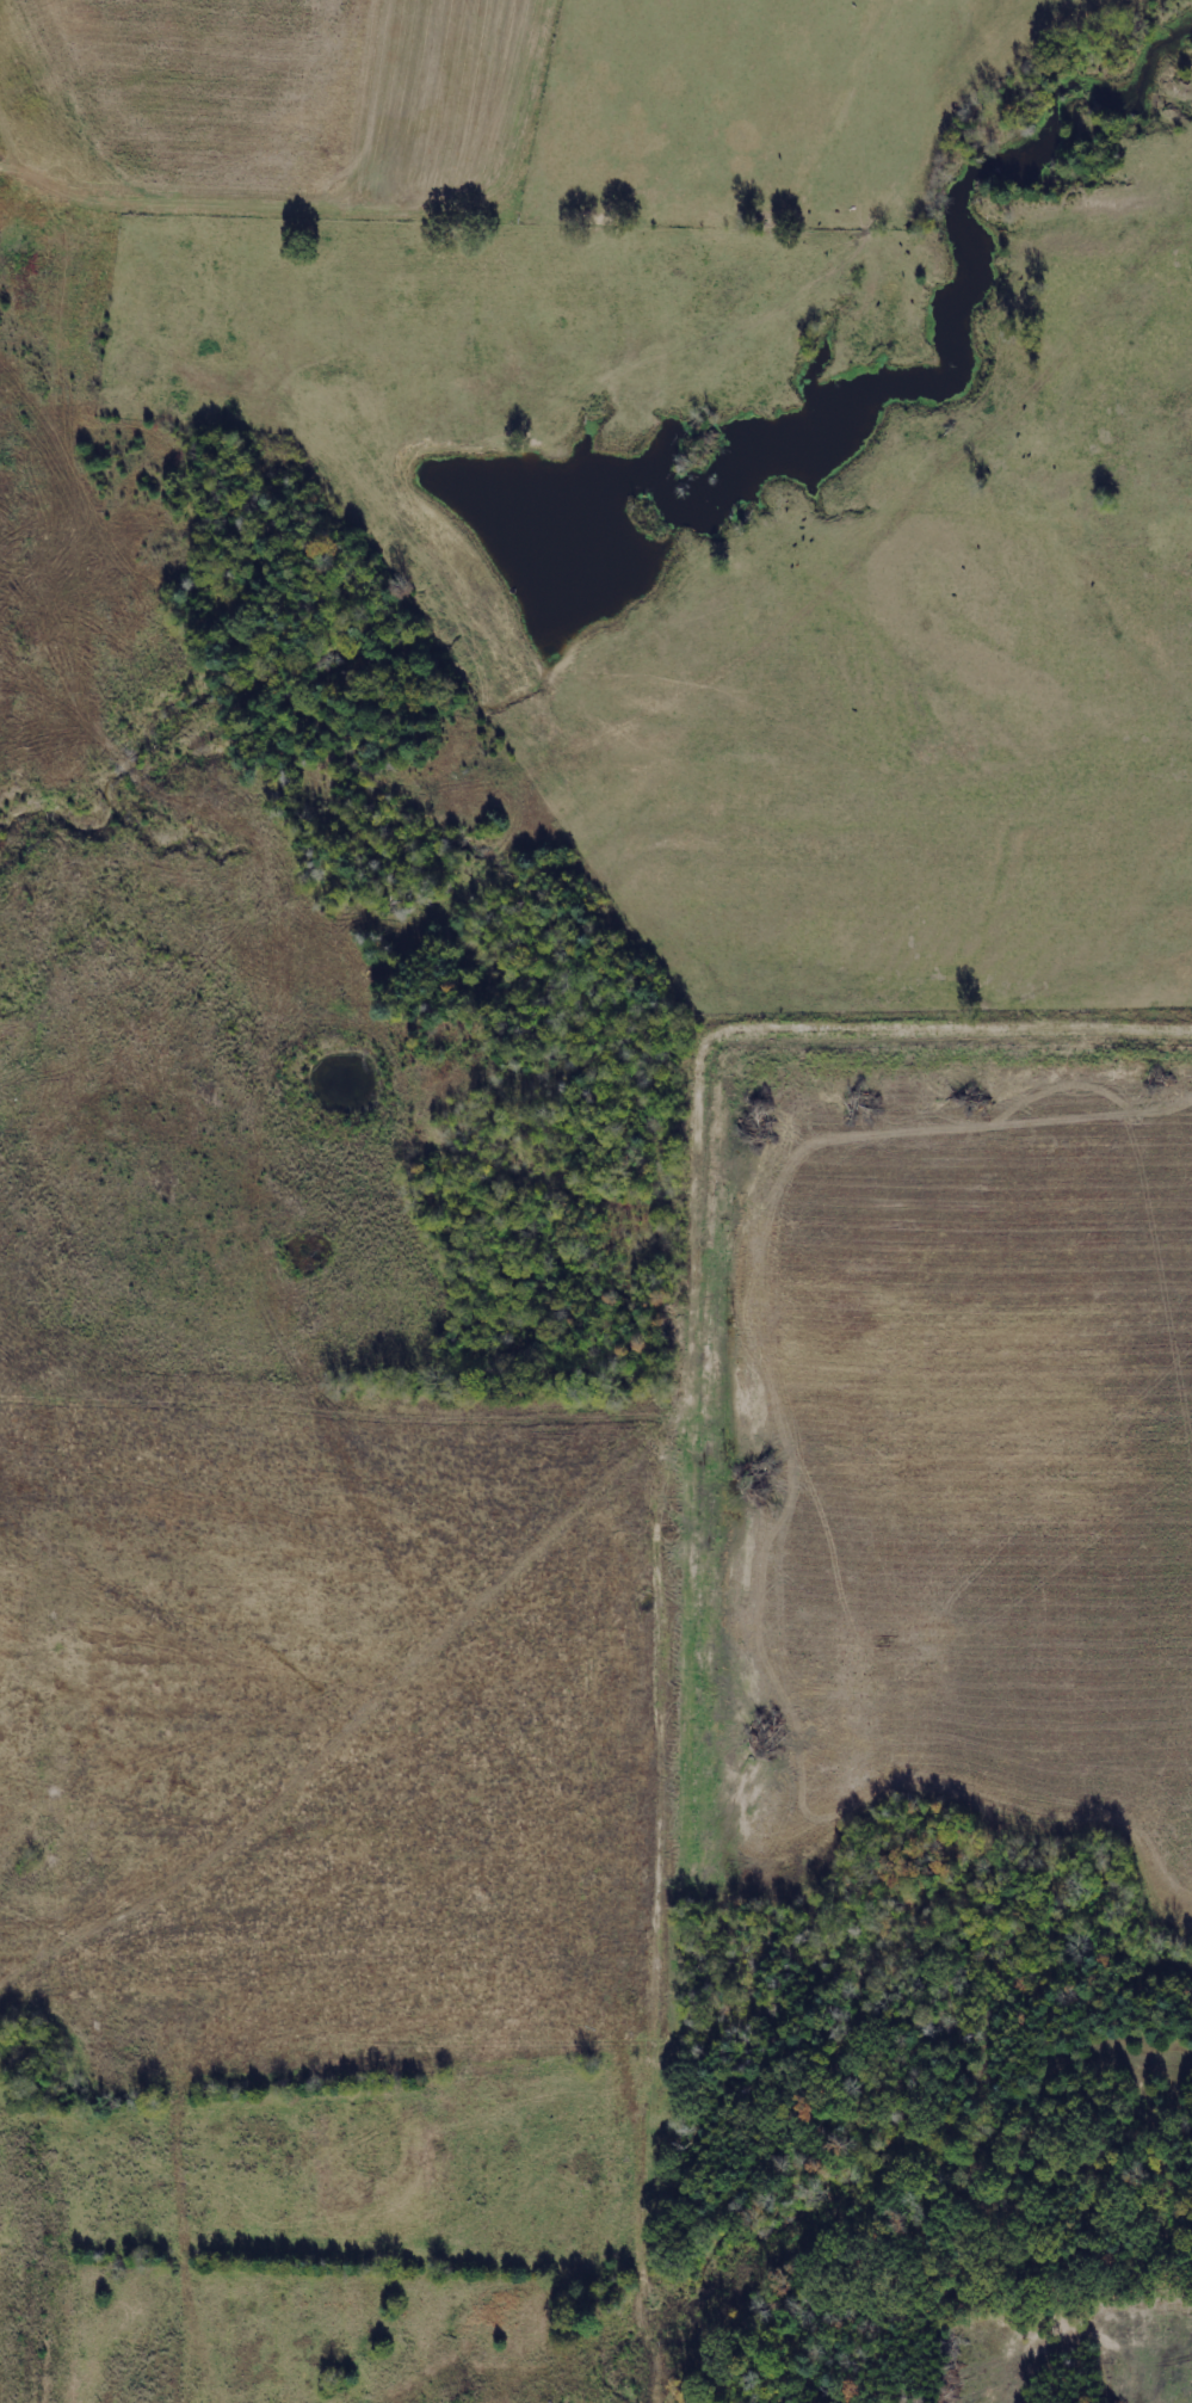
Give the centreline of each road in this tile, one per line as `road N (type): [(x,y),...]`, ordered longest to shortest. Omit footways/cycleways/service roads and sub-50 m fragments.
road 1 (residential): [(0,2014),(41,1988),(58,1387),(89,1357),(686,1350),(717,1277),(747,1050),(778,1027),(1191,1020)]

